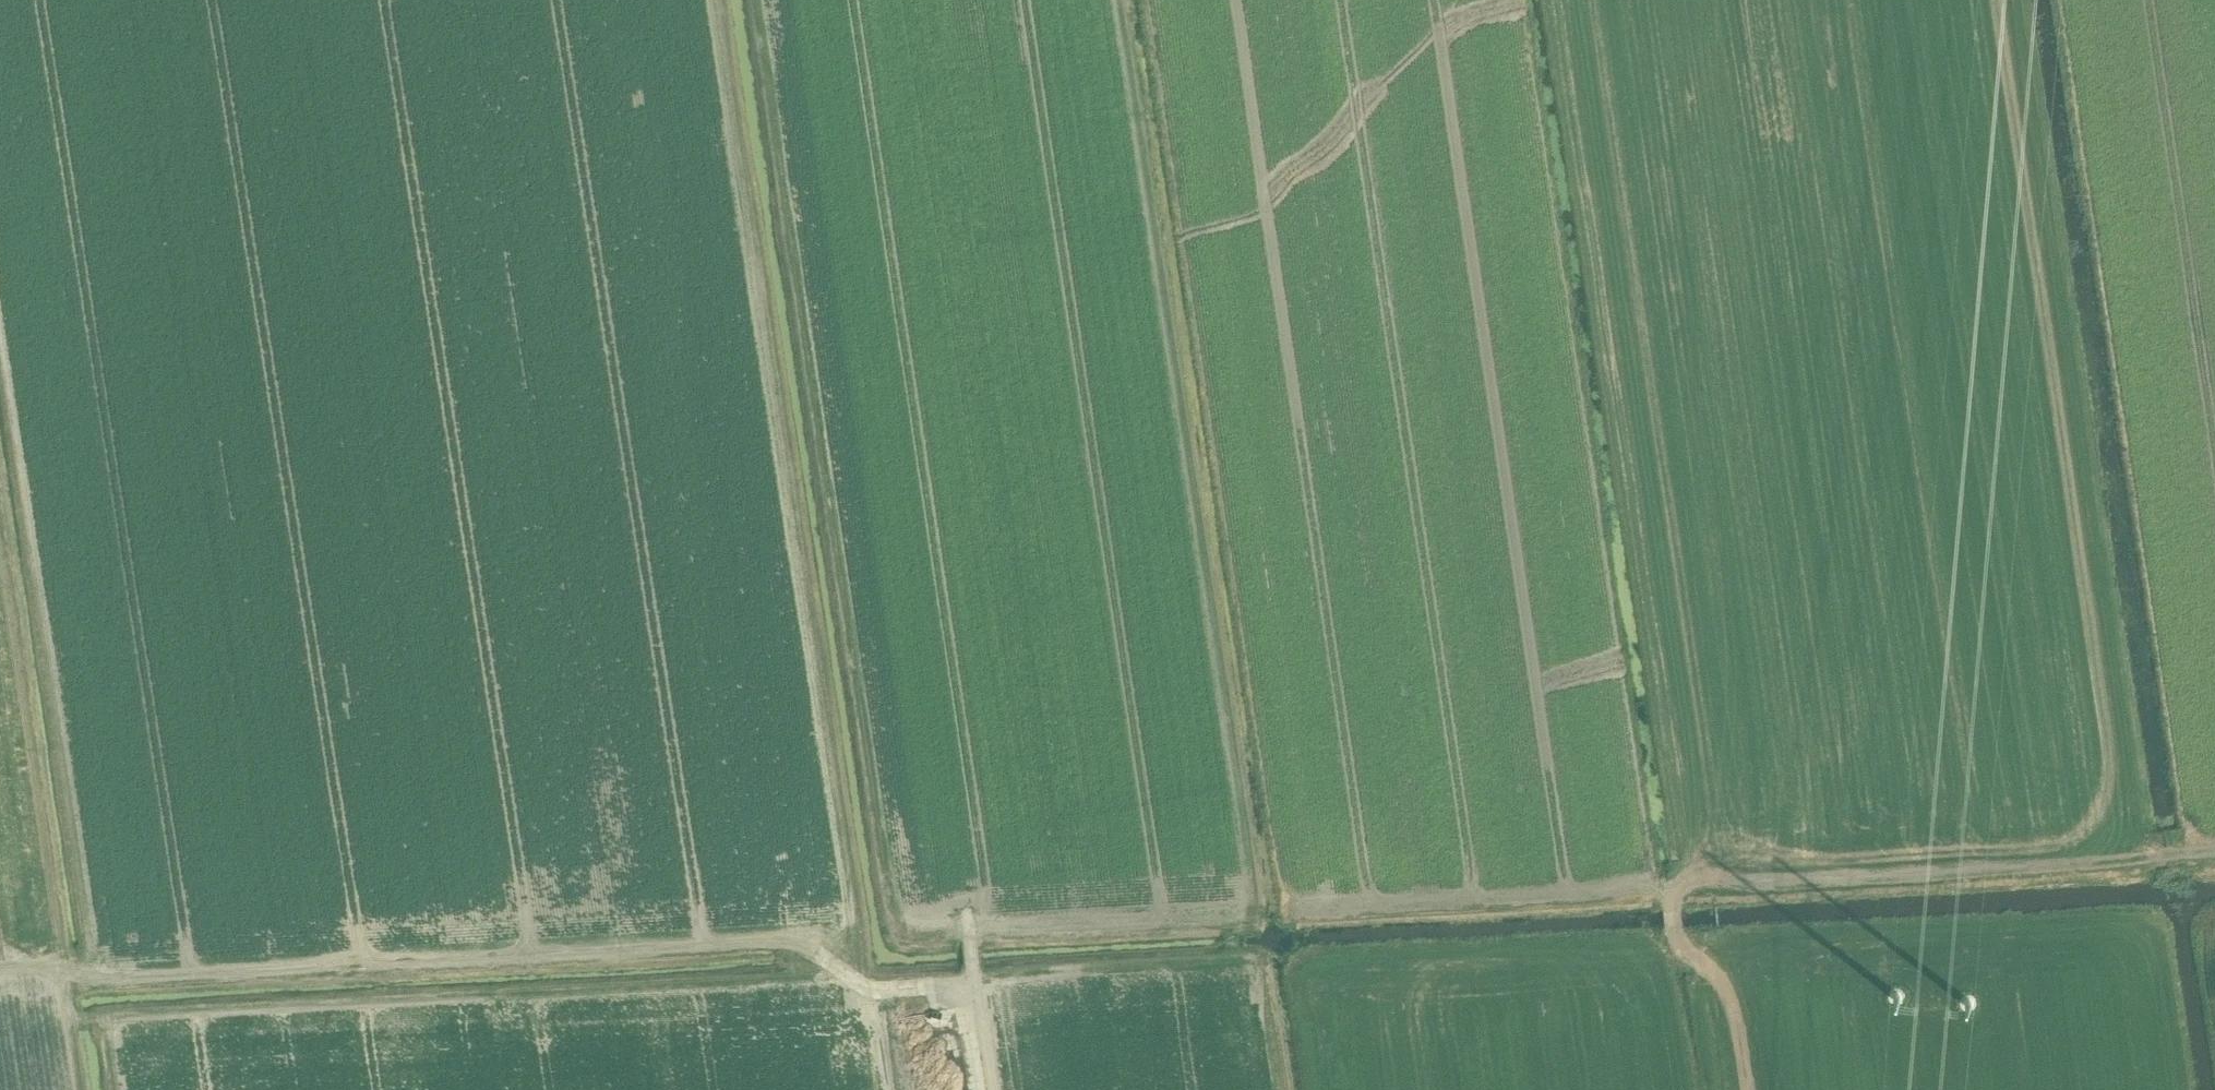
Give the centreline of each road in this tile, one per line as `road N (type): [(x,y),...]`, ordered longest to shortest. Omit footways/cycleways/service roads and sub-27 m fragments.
road 1 (track): [(1746,1089),(1732,1007),(1709,966)]
road 2 (track): [(1709,966),(1685,949),(1671,908),(1685,886),(1715,884)]

